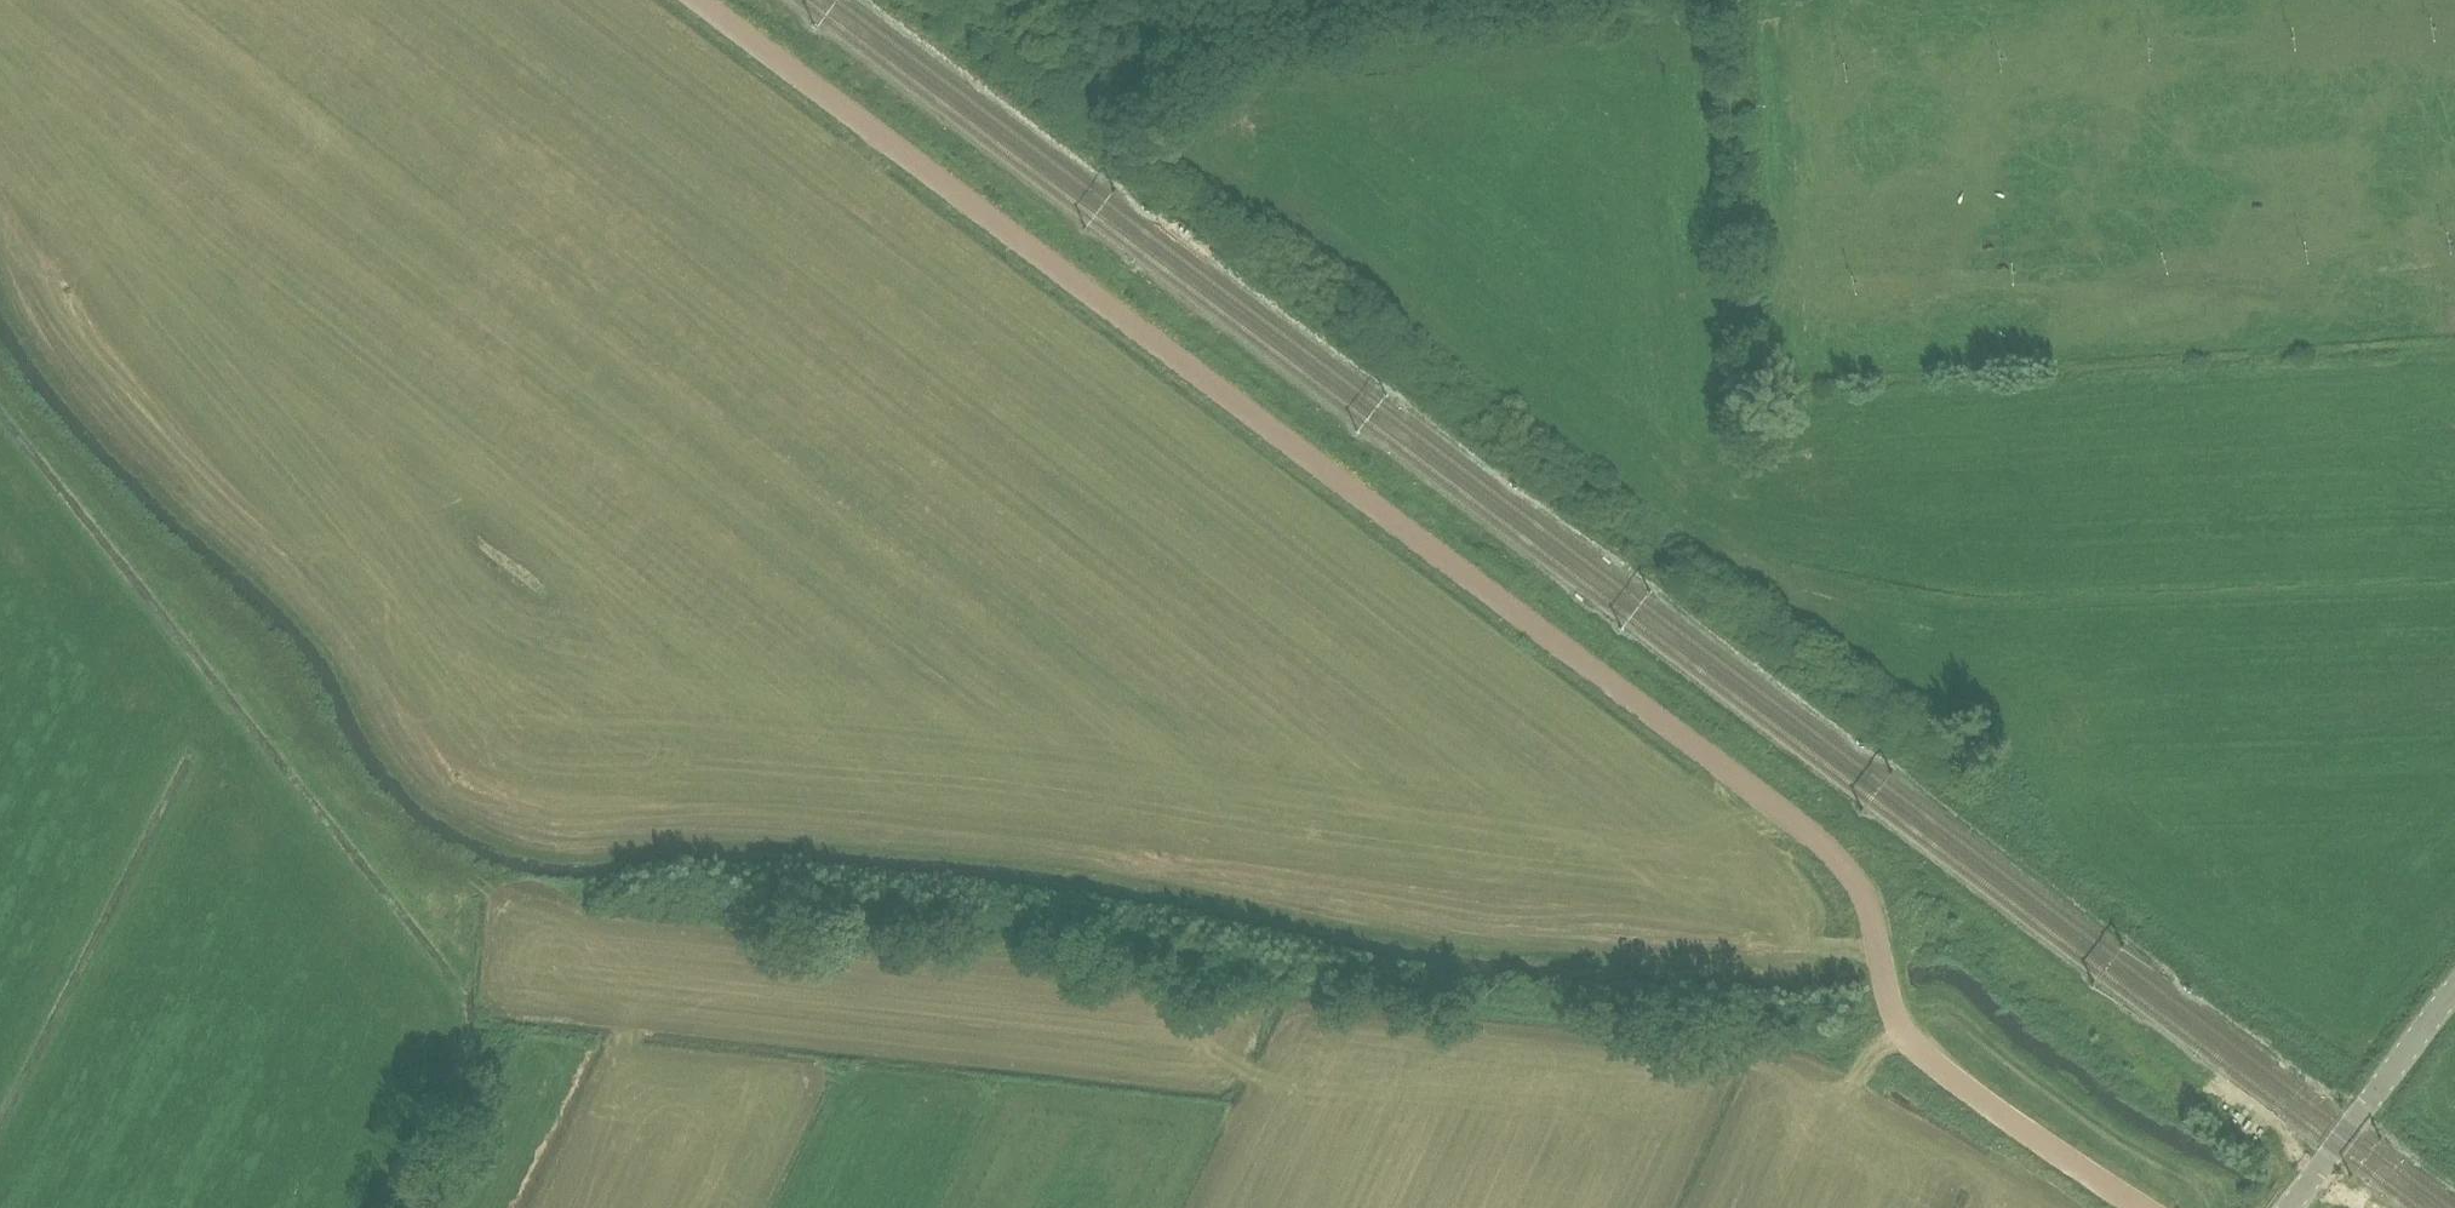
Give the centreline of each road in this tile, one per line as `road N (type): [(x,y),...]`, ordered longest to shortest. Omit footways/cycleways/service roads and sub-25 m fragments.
road 1 (tertiary): [(2293,1207),(2454,989)]

